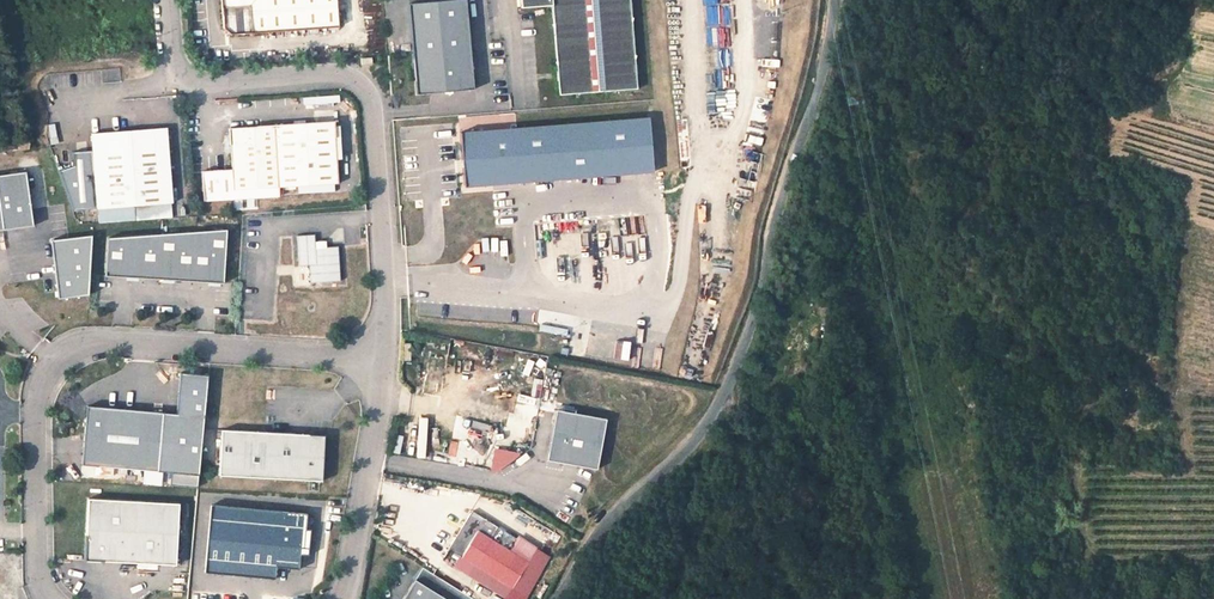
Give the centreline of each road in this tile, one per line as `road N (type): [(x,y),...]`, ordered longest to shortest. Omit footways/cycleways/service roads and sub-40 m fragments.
road 1 (unclassified): [(834,0),(828,46),(728,388),(694,442),(614,518),(560,598)]
road 2 (unclassified): [(382,360),(92,340),(58,357),(41,385),(39,578),(49,598)]
road 3 (unclassified): [(169,0),(180,74),(203,85),(337,74),(362,84),(373,105),(382,360)]
road 4 (unclassified): [(343,598),(382,360)]

